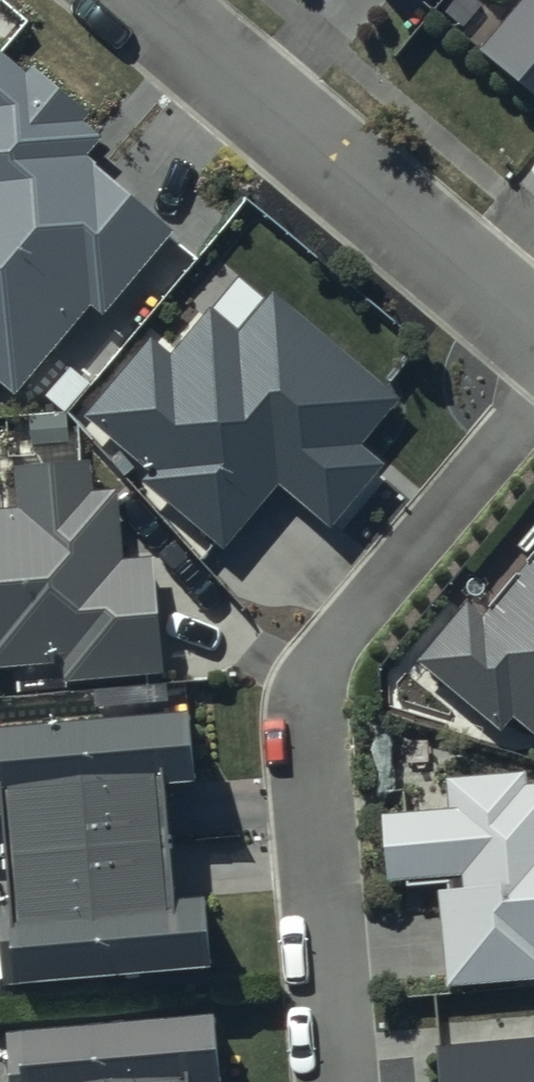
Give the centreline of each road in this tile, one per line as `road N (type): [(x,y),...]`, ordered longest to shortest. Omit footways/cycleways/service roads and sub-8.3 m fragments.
road 1 (residential): [(533,406),(318,665),(308,743),(340,1081)]
road 2 (residential): [(139,0),(533,332)]

